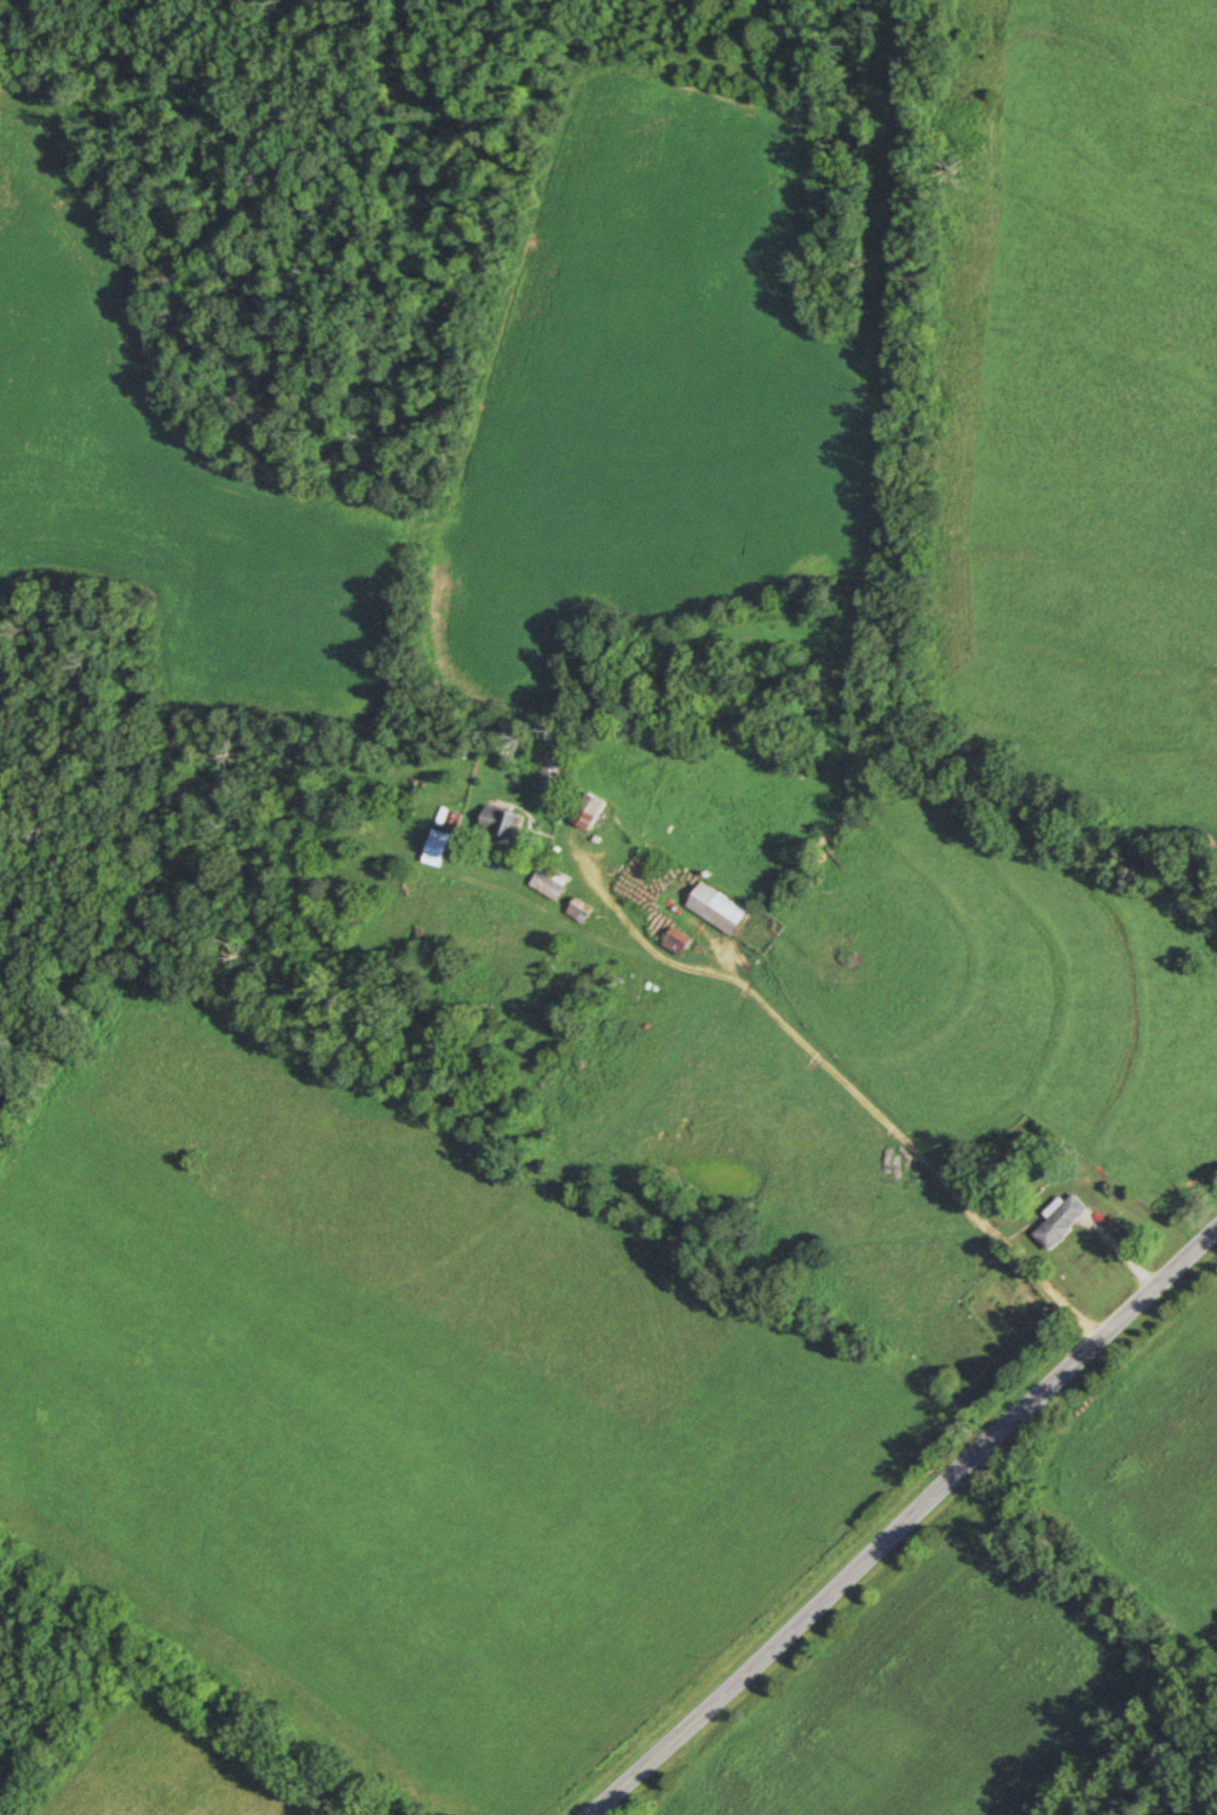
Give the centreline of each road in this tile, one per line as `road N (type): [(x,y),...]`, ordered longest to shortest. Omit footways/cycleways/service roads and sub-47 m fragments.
road 1 (primary): [(595,1814),(1216,1231)]
road 2 (residential): [(1114,1332),(968,1205),(755,990),(589,934),(451,854)]
road 3 (residential): [(367,1814),(0,1557)]

